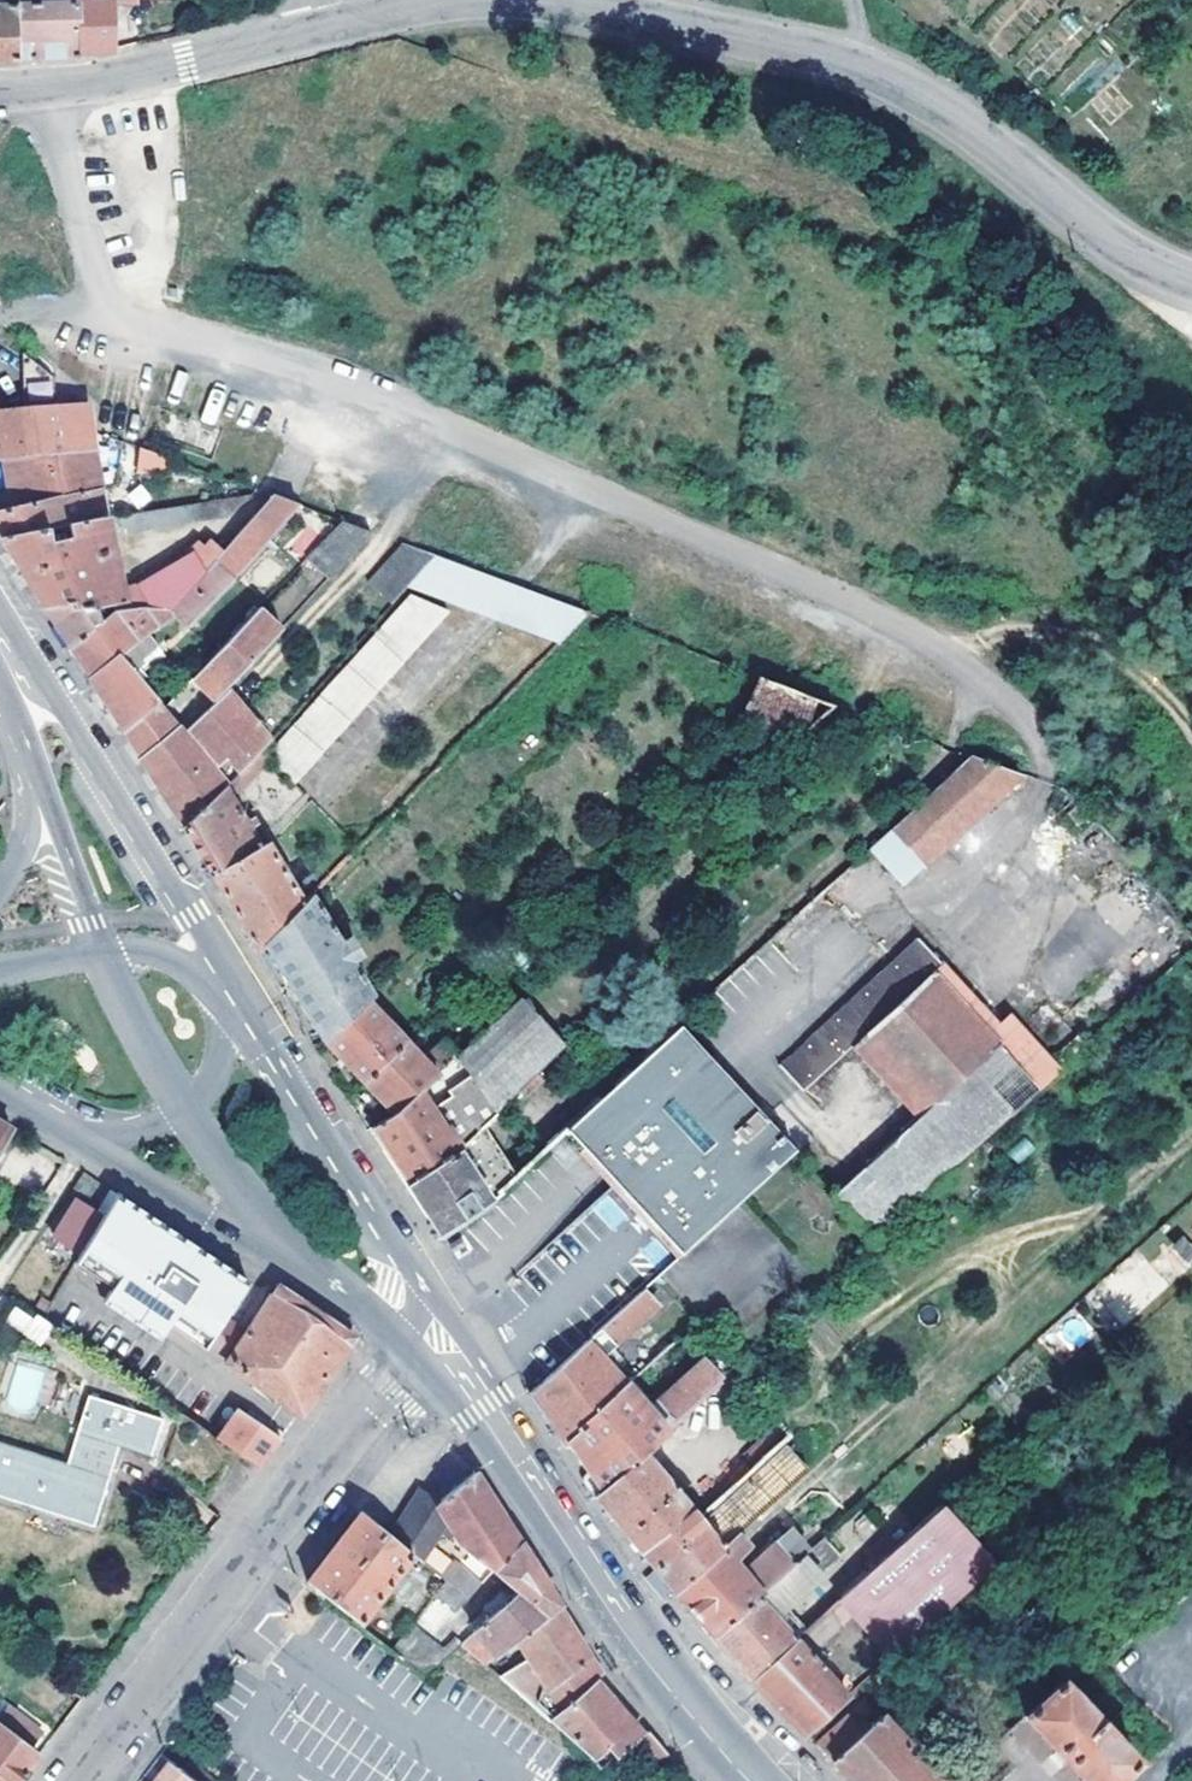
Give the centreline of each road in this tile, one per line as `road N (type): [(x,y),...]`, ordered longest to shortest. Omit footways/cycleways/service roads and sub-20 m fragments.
road 1 (residential): [(109,323),(217,346),(438,426),(846,603),(918,639),(1014,718)]
road 2 (tertiary): [(1191,284),(1148,268),(907,89),(812,54),(555,5),(398,10),(318,31)]
road 3 (secondary): [(761,1780),(638,1627),(446,1346)]
road 4 (secondary): [(228,974),(0,625)]
road 5 (secondary): [(446,1346),(250,1010)]
road 6 (residential): [(221,1599),(431,1738),(510,1764),(535,1780)]
road 7 (track): [(886,623),(987,611),(1068,618),(1129,667),(1191,742)]
road 8 (residential): [(221,1599),(366,1410),(446,1346)]
road 9 (tertiary): [(318,31),(47,91)]
road 10 (residential): [(109,323),(64,189),(47,91)]
road 11 (secondary): [(99,1145),(300,1268)]
road 12 (residential): [(81,1780),(221,1599)]
road 13 (secondary): [(183,1111),(300,1268)]
road 14 (secondary): [(104,951),(183,1111)]
road 15 (secondary): [(38,798),(104,951)]
road 16 (secondary): [(300,1268),(446,1346)]
road 17 (secondary): [(0,672),(38,798)]
road 18 (secondary): [(228,974),(153,950),(104,951)]
road 19 (secondary): [(183,1111),(250,1010)]

